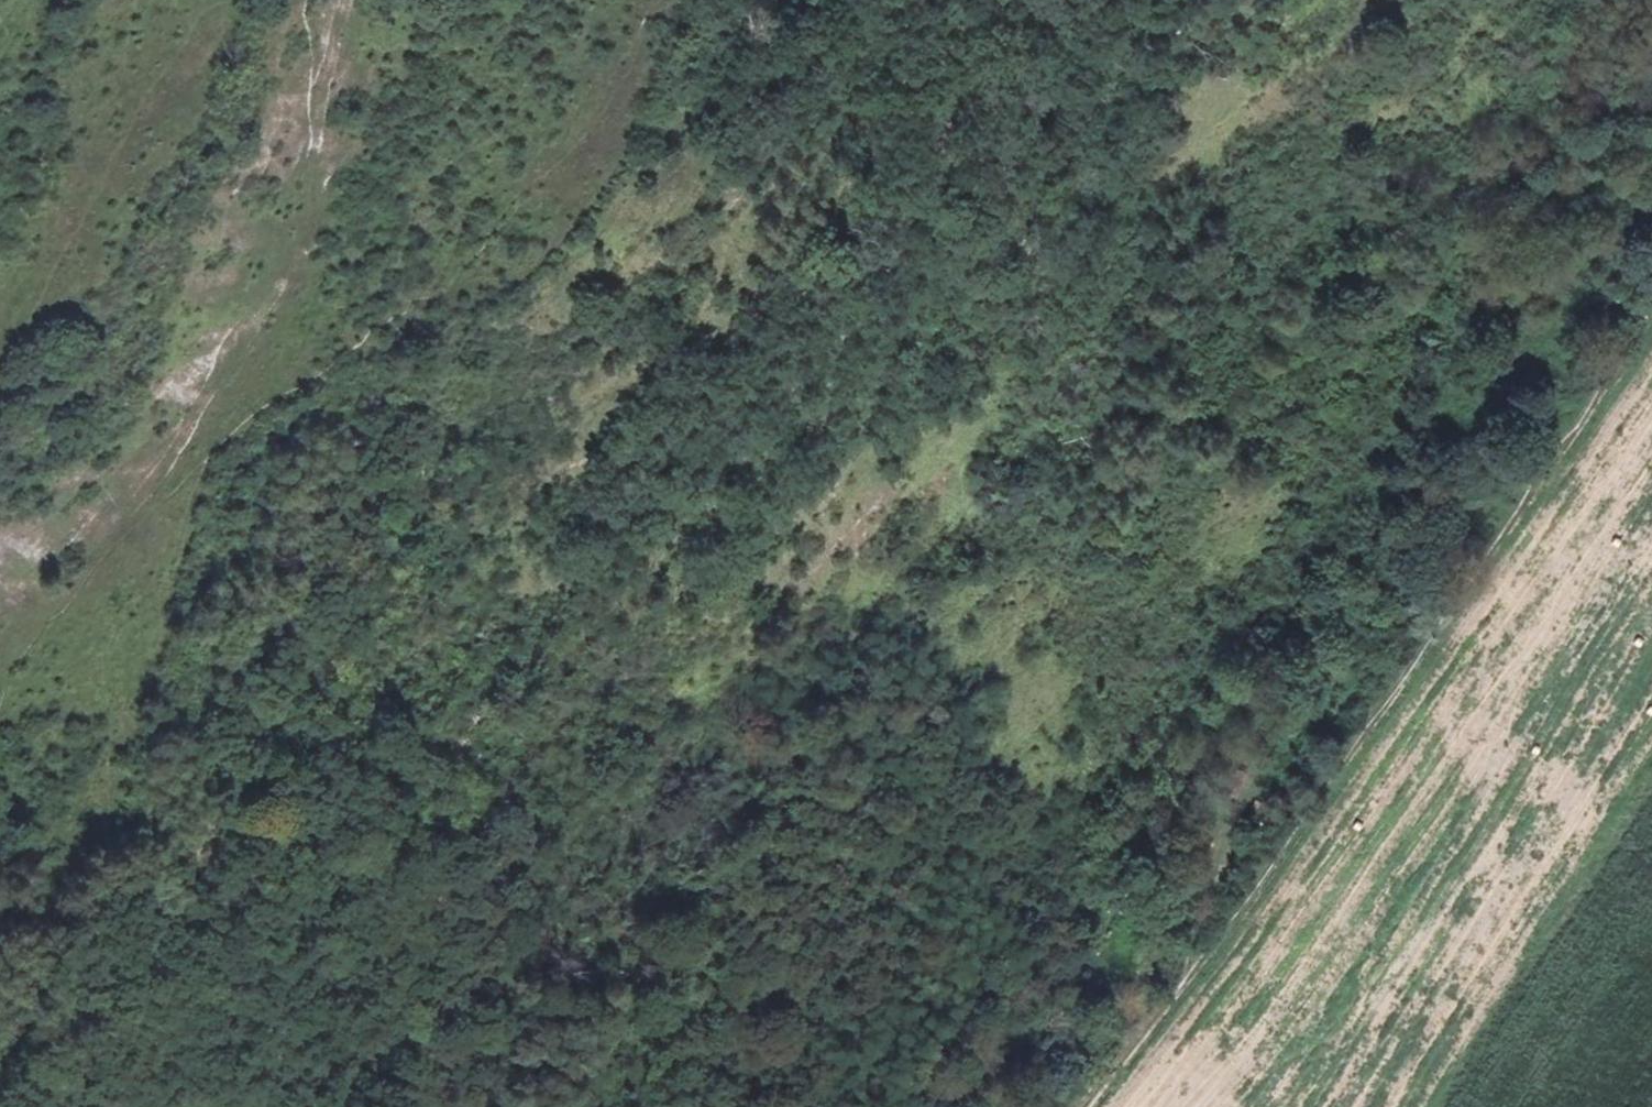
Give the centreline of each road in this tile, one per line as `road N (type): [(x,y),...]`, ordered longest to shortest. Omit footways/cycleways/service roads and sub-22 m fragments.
road 1 (track): [(1078,1106),(1322,795),(1651,328)]

